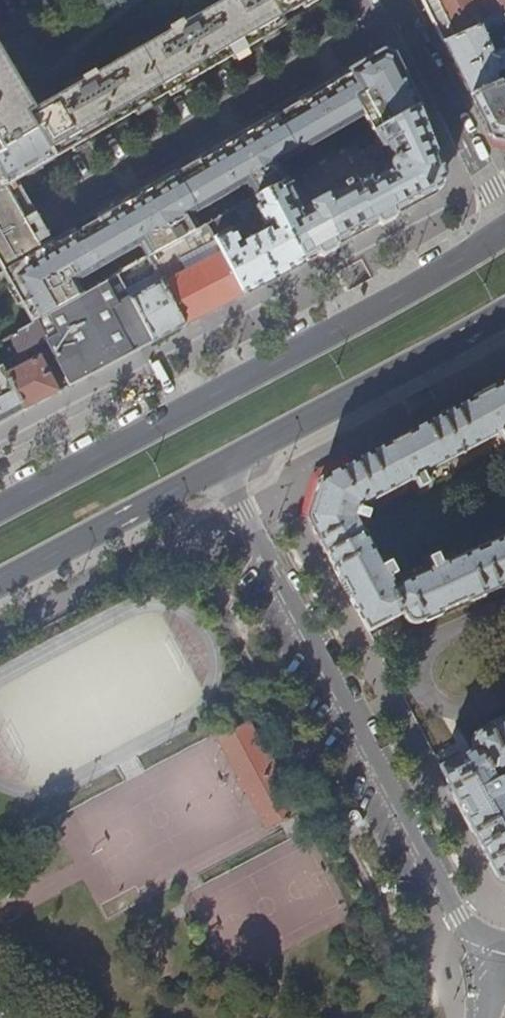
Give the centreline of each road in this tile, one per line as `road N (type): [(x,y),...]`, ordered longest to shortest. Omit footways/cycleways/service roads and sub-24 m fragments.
road 1 (primary): [(504,233),(0,508)]
road 2 (residential): [(504,946),(469,931),(458,915),(218,468)]
road 3 (primary): [(218,468),(504,310)]
road 4 (primary): [(0,583),(218,468)]
road 5 (residential): [(504,209),(392,0)]

